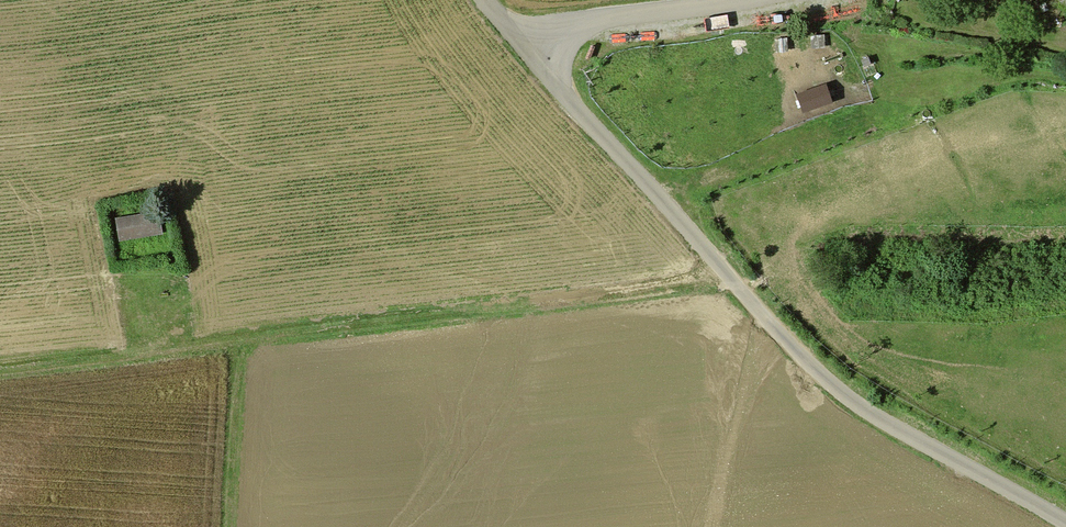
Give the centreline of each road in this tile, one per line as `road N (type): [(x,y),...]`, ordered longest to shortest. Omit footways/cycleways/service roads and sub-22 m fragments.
road 1 (unclassified): [(482,0),(830,380),(916,439),(1065,522)]
road 2 (track): [(720,269),(685,283),(0,366)]
road 3 (track): [(748,0),(615,18),(531,56)]
road 4 (track): [(220,526),(212,341)]

